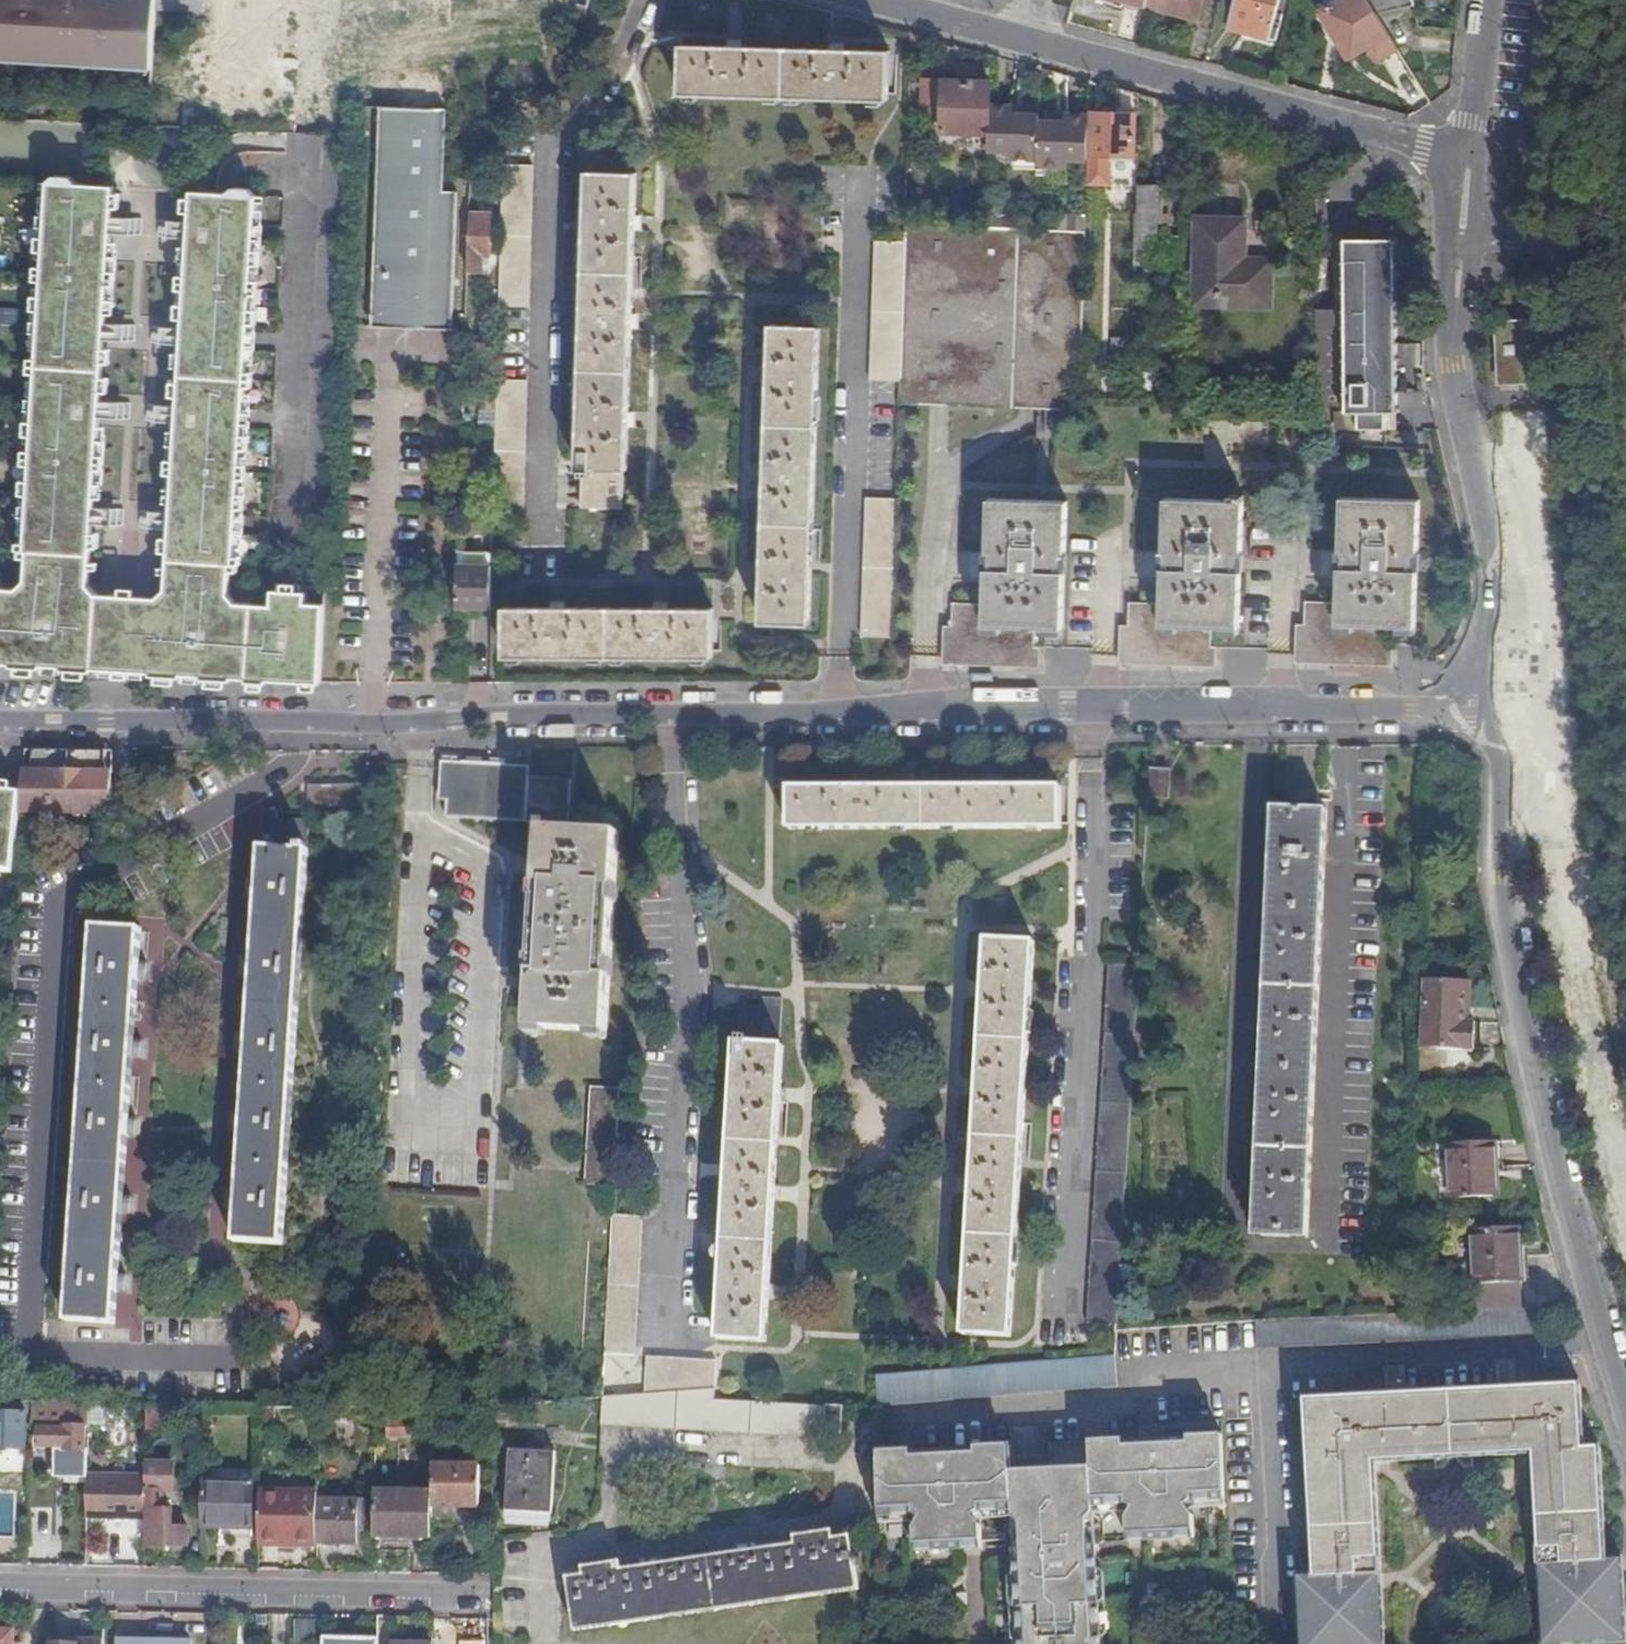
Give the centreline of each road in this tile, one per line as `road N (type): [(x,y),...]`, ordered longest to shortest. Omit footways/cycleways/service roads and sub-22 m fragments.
road 1 (residential): [(1483,703),(445,722),(0,720)]
road 2 (residential): [(1625,1412),(1545,1132),(1500,911),(1499,761),(1483,703)]
road 3 (residential): [(882,0),(1470,155)]
road 4 (residential): [(490,1594),(0,1587)]
road 5 (residential): [(1483,703),(1487,590),(1453,344),(1462,234)]
road 6 (unclassified): [(1625,248),(1462,234)]
road 7 (residential): [(1470,155),(1489,0)]

